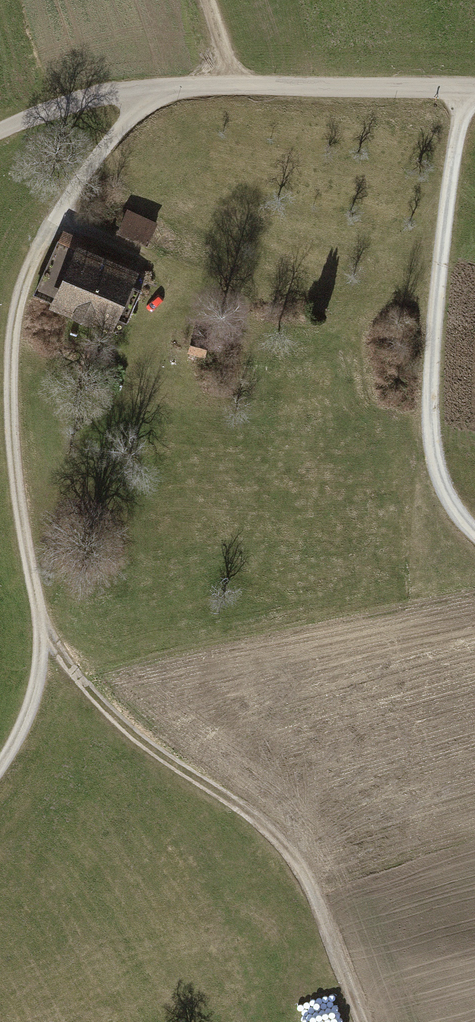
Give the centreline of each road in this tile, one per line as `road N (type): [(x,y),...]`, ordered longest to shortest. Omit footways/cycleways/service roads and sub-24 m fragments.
road 1 (track): [(0,767),(35,708),(47,636),(16,477),(12,384),(25,286),(56,222),(122,125),(165,88)]
road 2 (track): [(47,636),(135,738),(298,858),(364,1021)]
road 3 (unclassified): [(474,88),(165,88),(50,109),(0,131)]
road 4 (track): [(474,533),(442,488),(429,407),(452,161),(468,88)]

